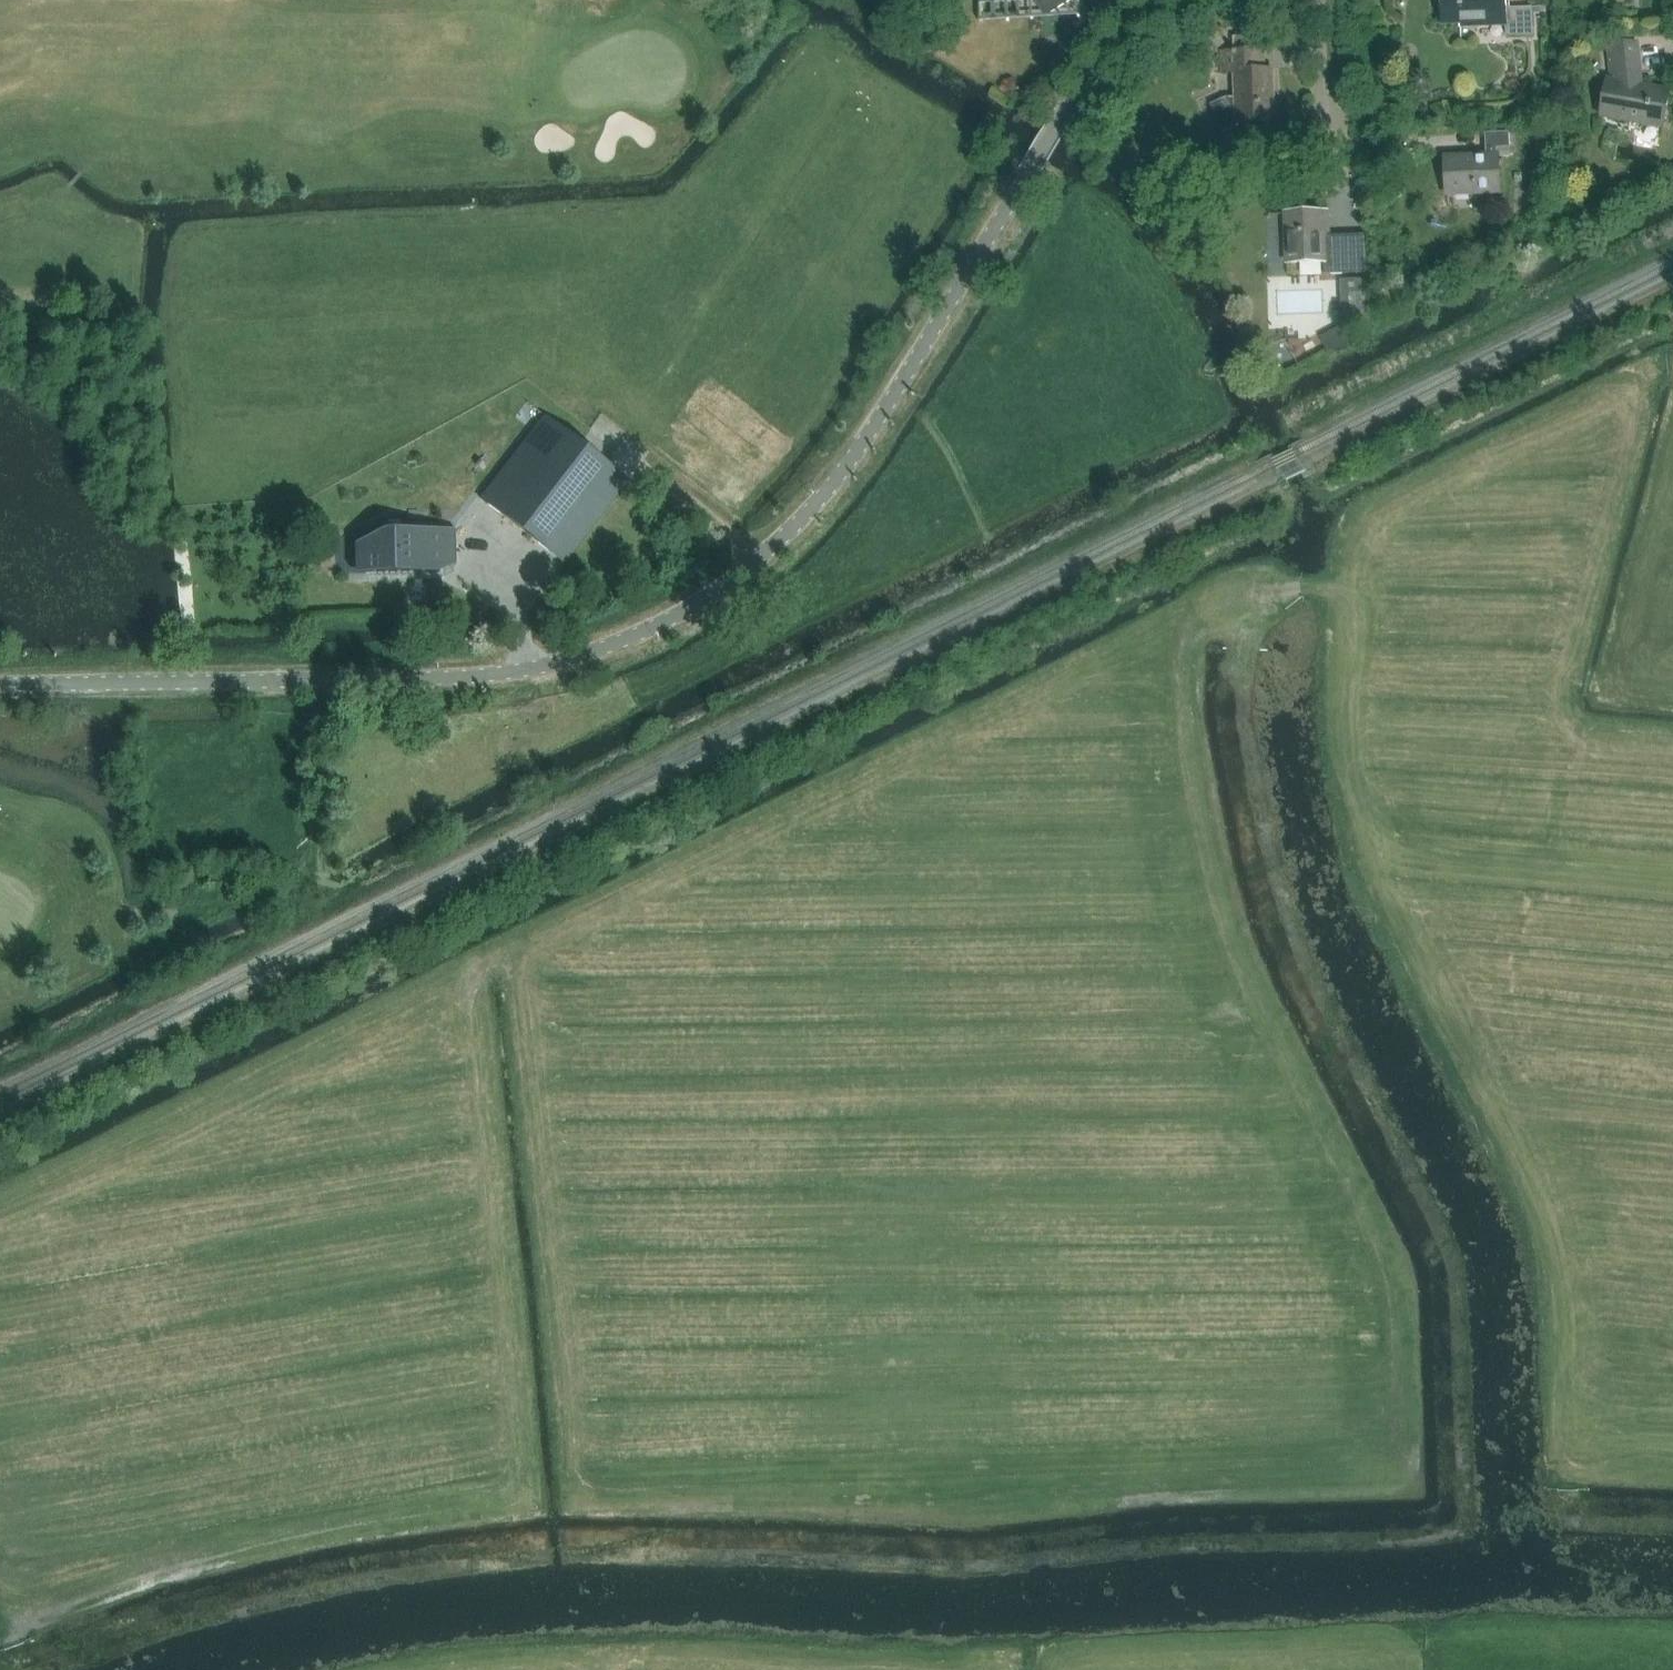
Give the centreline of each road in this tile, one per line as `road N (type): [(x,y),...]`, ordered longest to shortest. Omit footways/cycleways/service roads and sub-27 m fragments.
road 1 (unclassified): [(0,688),(487,679),(568,662),(660,627),(761,556),(829,488),(1059,125),(1152,0)]
road 2 (residential): [(1317,0),(1321,161)]

